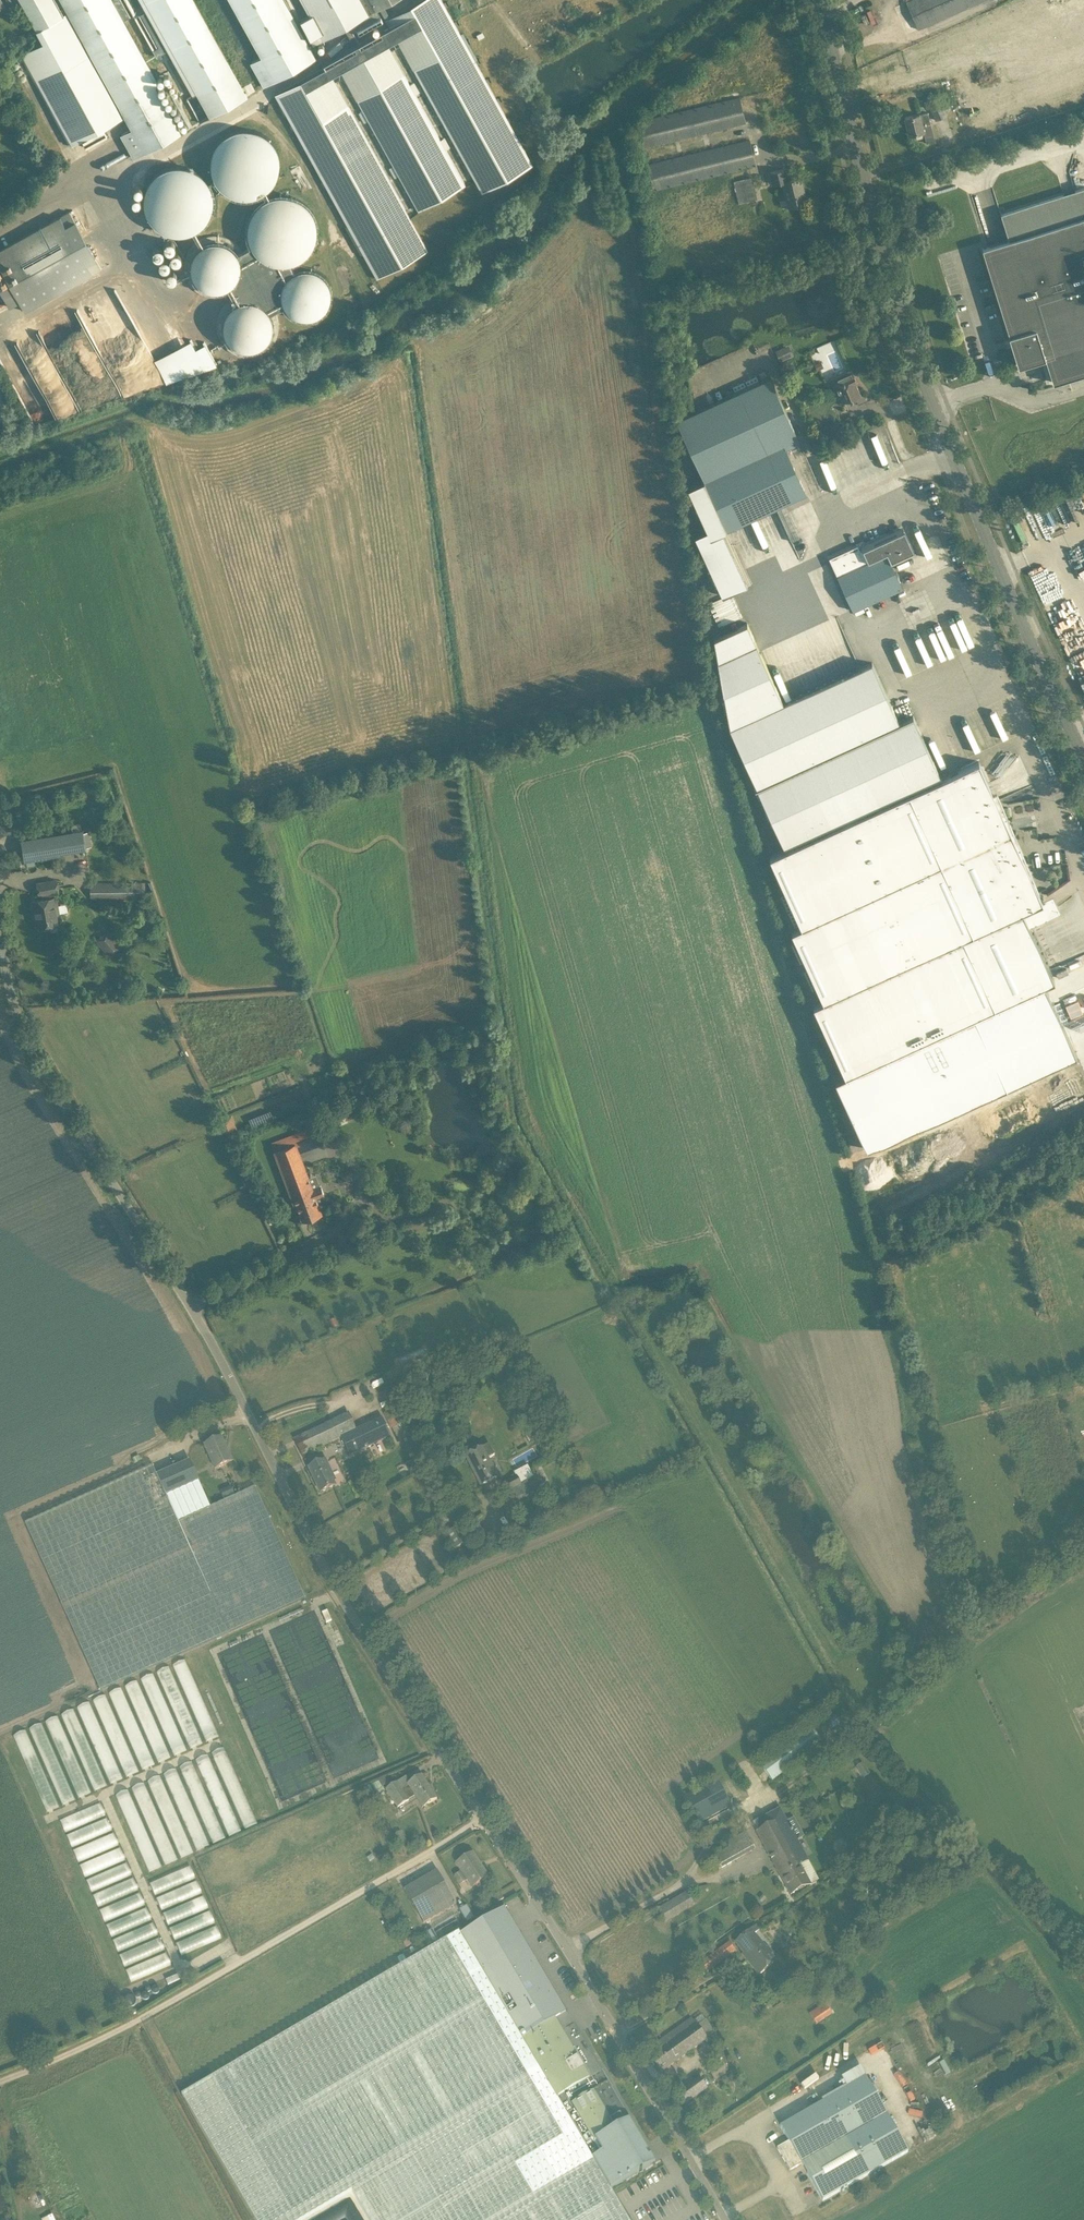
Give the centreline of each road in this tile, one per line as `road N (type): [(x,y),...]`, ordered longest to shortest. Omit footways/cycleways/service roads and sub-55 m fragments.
road 1 (unclassified): [(724,2219),(569,1946),(349,1610),(178,1289),(42,1067),(12,998),(0,923)]
road 2 (tertiary): [(1083,743),(922,368),(824,0)]
road 3 (track): [(0,2082),(141,2019),(483,1820)]

